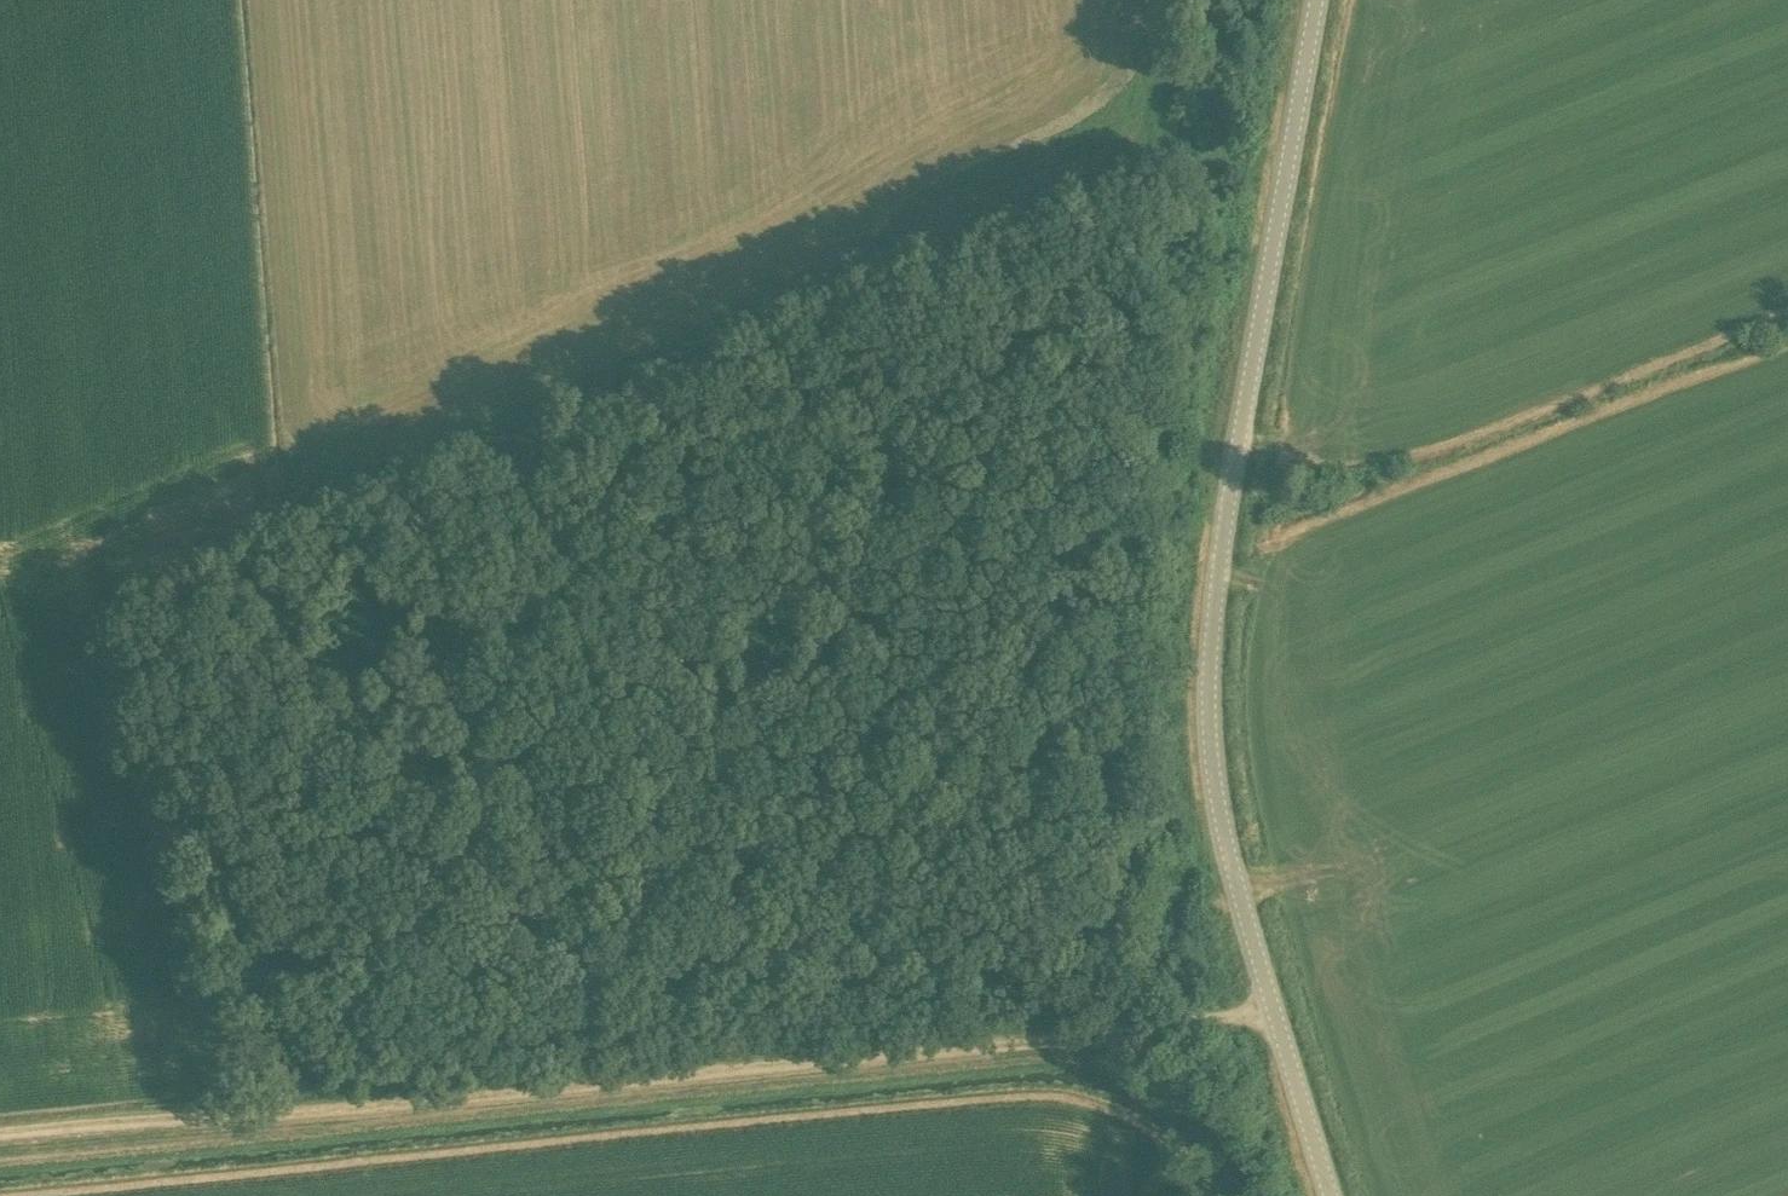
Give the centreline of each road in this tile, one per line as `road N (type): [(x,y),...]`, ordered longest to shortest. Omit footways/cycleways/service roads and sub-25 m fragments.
road 1 (tertiary): [(1329,1195),(1216,807),(1209,729),(1223,533),(1318,0)]
road 2 (track): [(1065,1041),(0,1138)]
road 3 (track): [(1273,1011),(1065,1041)]

